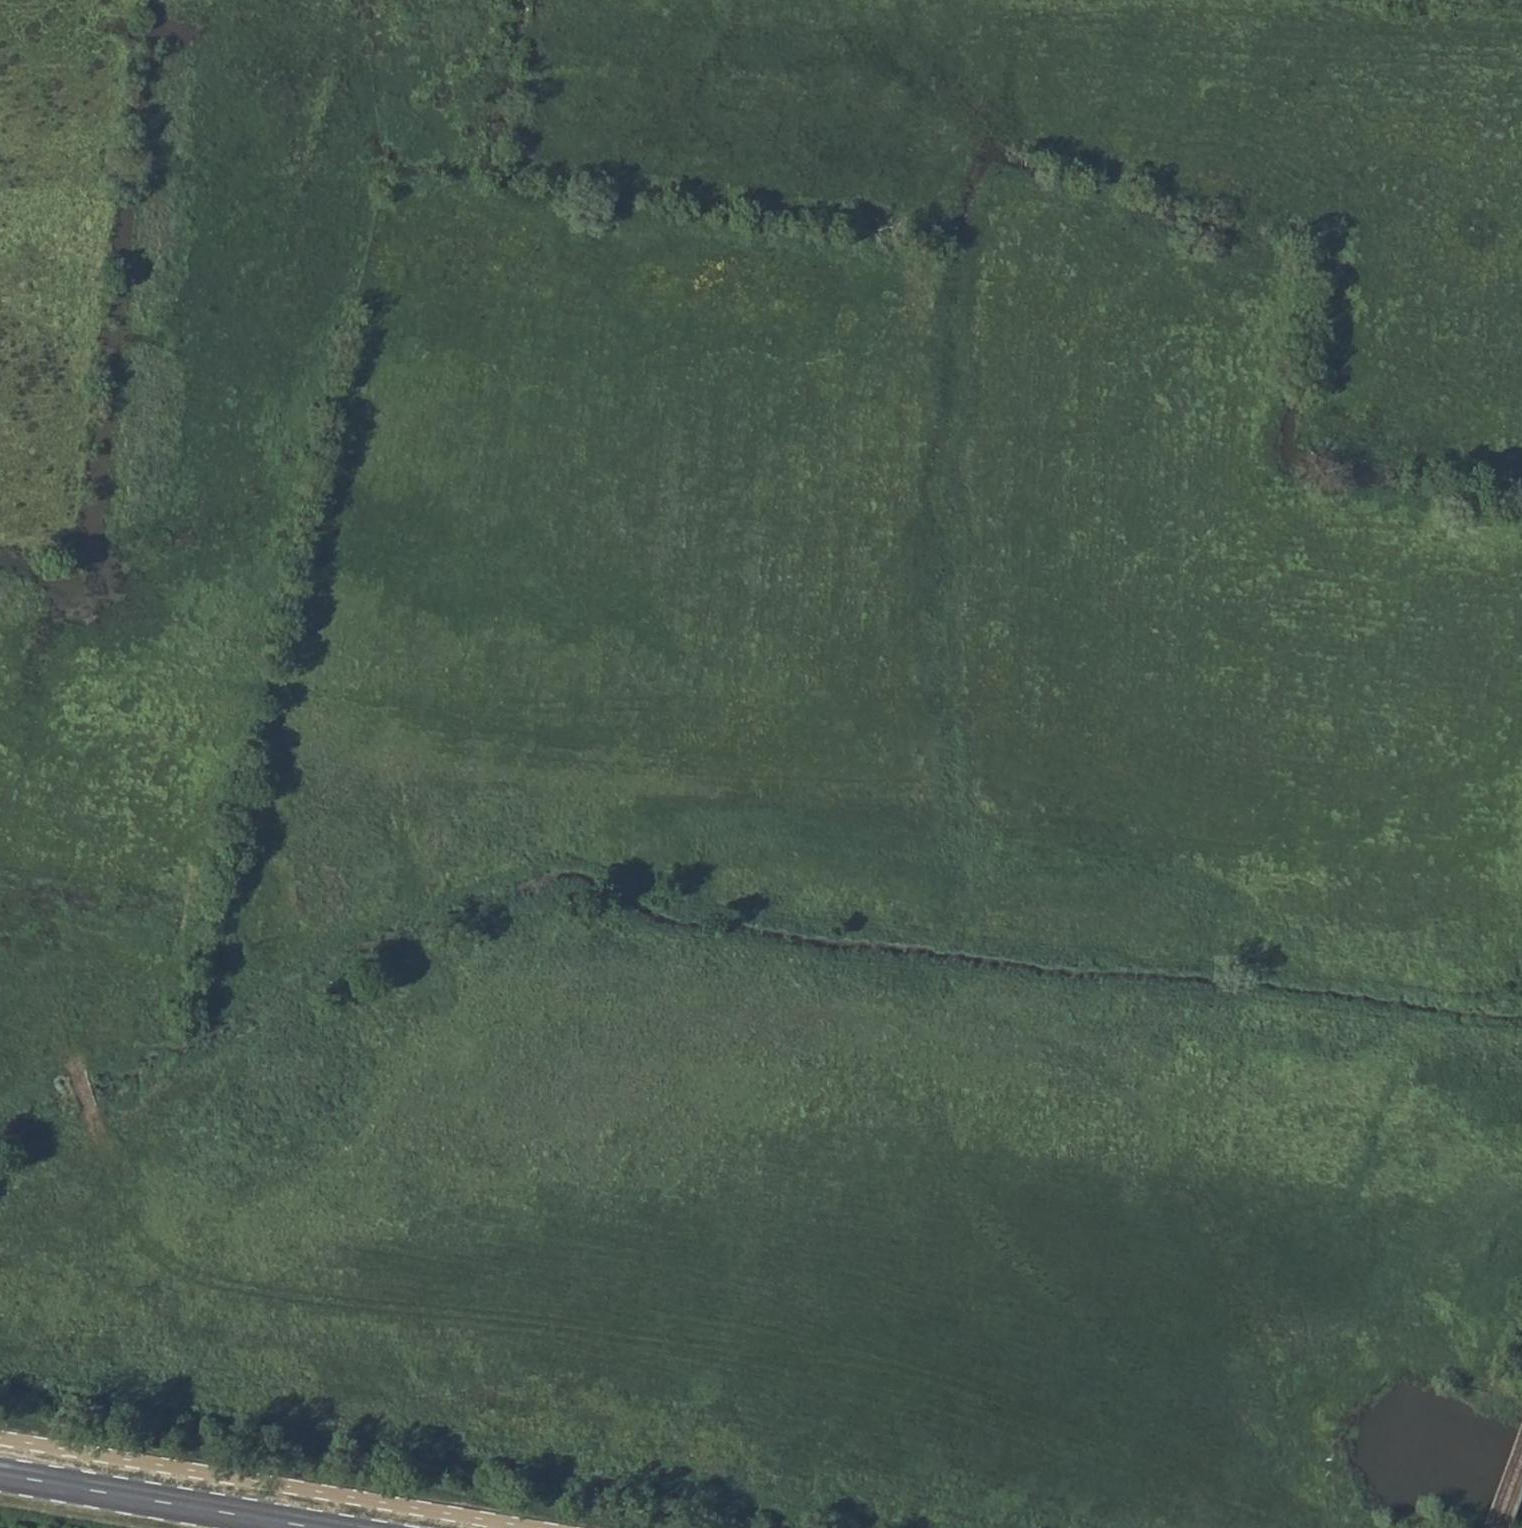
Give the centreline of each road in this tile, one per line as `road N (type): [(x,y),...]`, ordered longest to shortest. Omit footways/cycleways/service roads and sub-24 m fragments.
road 1 (secondary): [(0,1474),(321,1527)]

